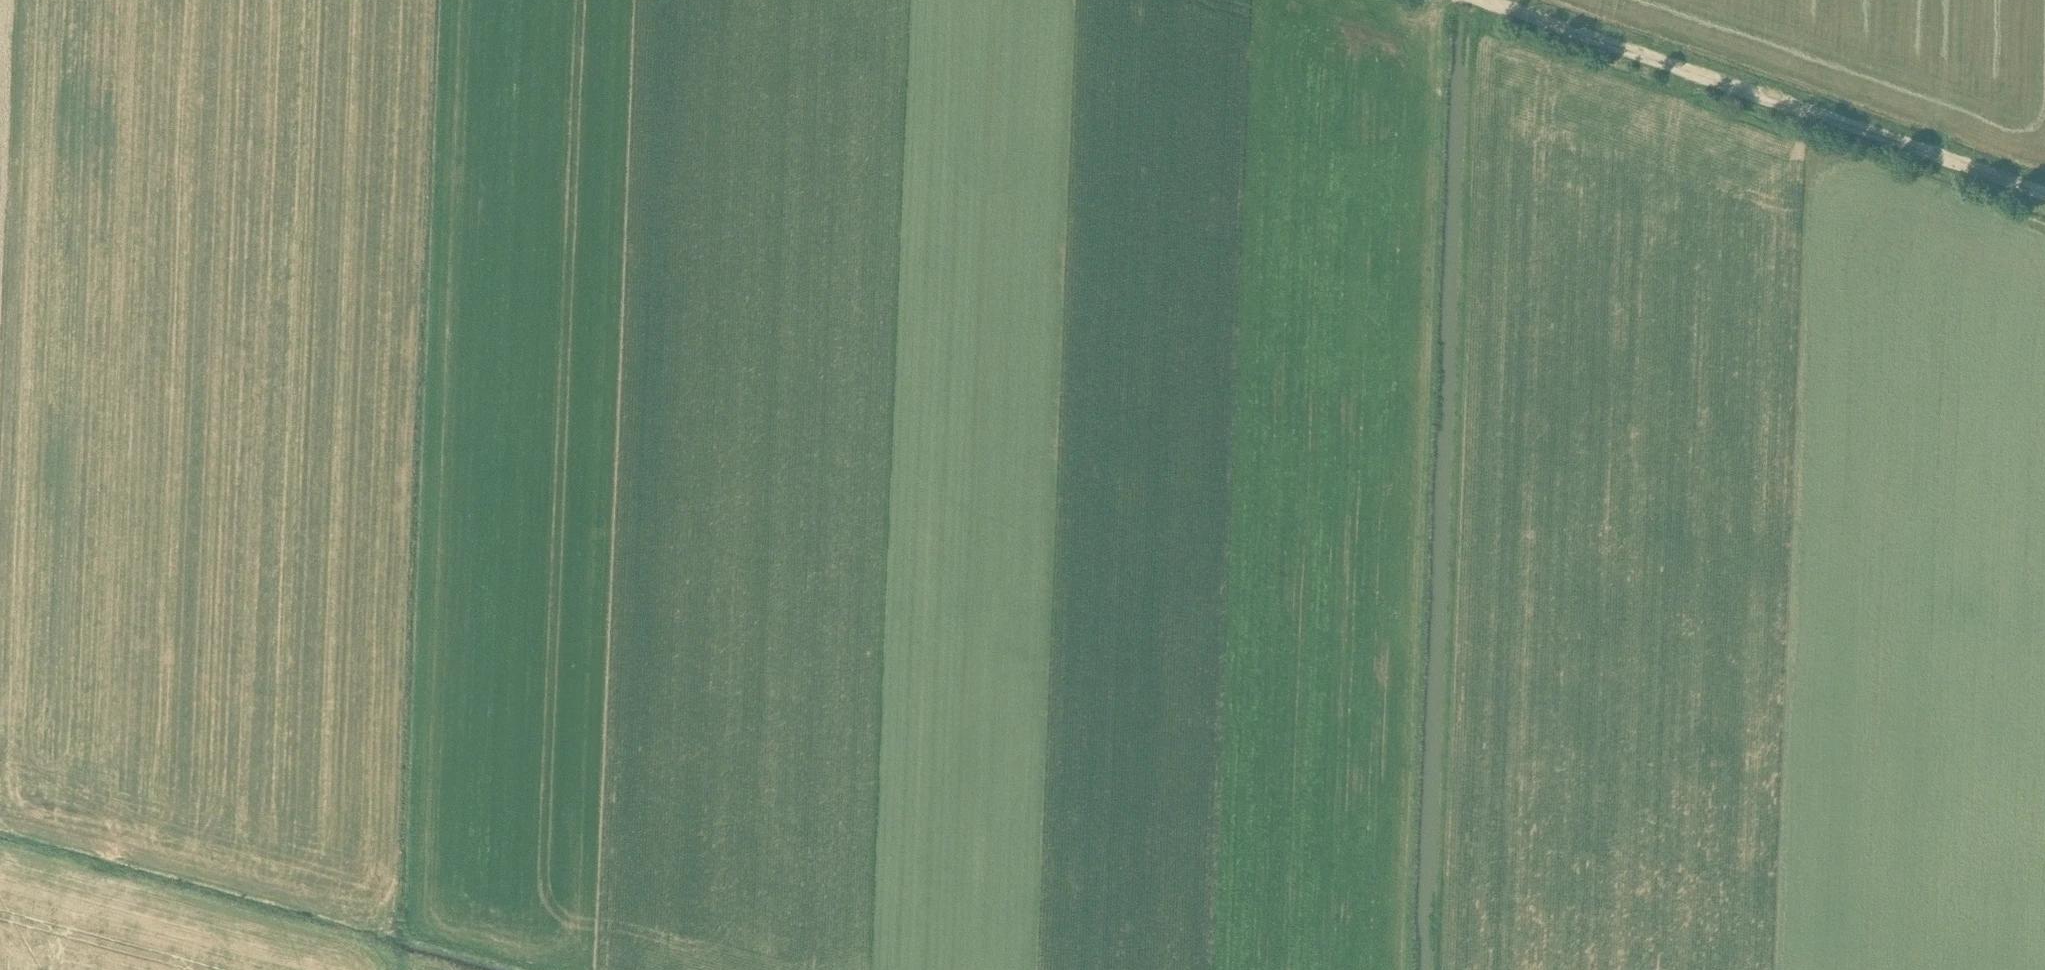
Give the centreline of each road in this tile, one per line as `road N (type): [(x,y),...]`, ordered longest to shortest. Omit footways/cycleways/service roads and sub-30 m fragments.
road 1 (track): [(1491,0),(2044,193)]

